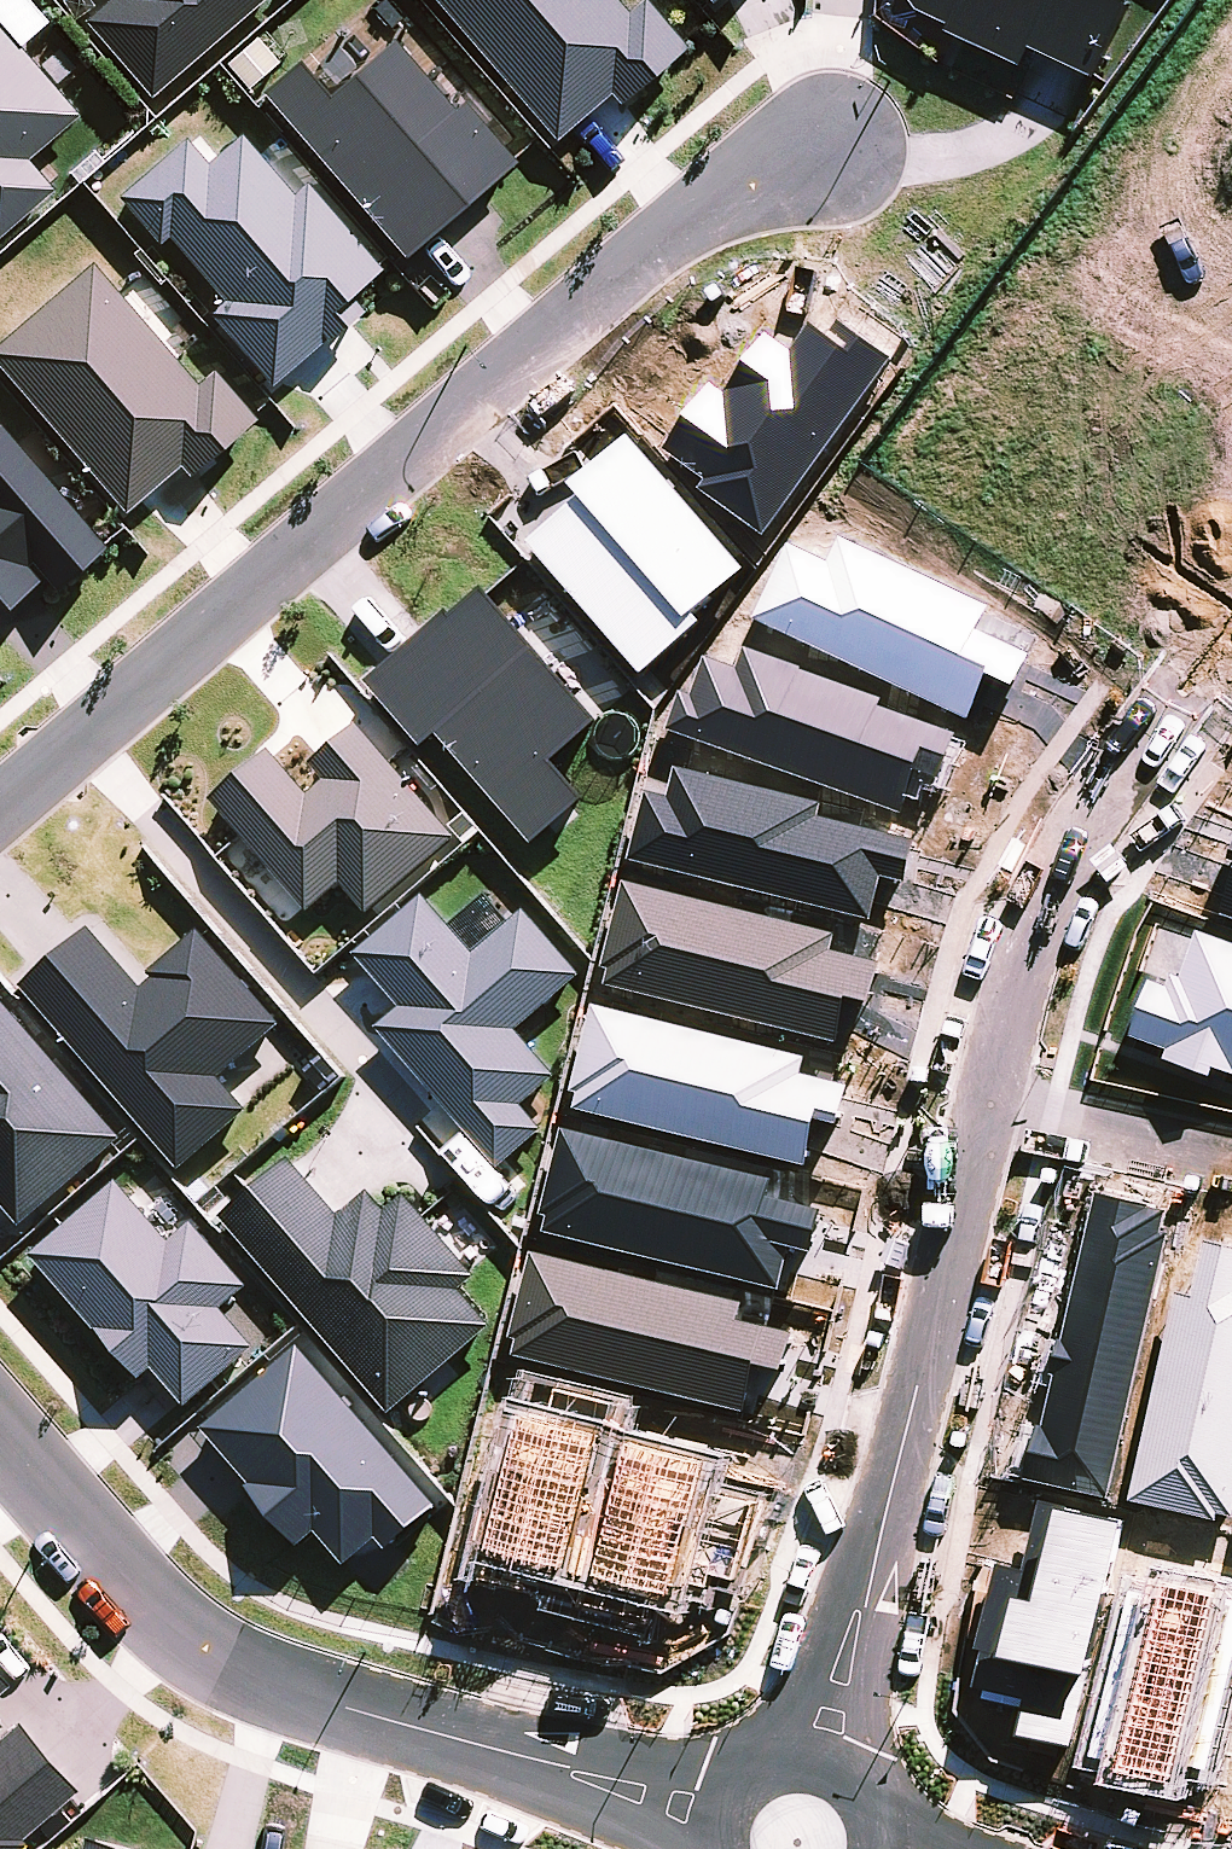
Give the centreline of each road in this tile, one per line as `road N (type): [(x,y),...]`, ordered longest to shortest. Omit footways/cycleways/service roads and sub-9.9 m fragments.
road 1 (residential): [(83,737),(717,191),(758,165),(842,137)]
road 2 (residential): [(983,1105),(824,1761)]
road 3 (residential): [(1191,675),(1071,844),(1031,931),(983,1105)]
road 4 (residential): [(0,1433),(179,1632),(244,1673),(365,1712)]
road 5 (residential): [(381,1081),(83,737)]
road 6 (residential): [(365,1712),(717,1815)]
road 7 (residential): [(1089,239),(896,147),(842,137)]
road 8 (residential): [(1231,22),(1111,189),(1089,239)]
road 9 (residential): [(1231,1164),(983,1105)]
road 10 (residential): [(1089,239),(1231,308)]
road 11 (residential): [(332,1848),(365,1712)]
road 12 (residential): [(842,137),(845,0)]
road 13 (residential): [(717,1815),(729,1791),(772,1760),(824,1761)]

